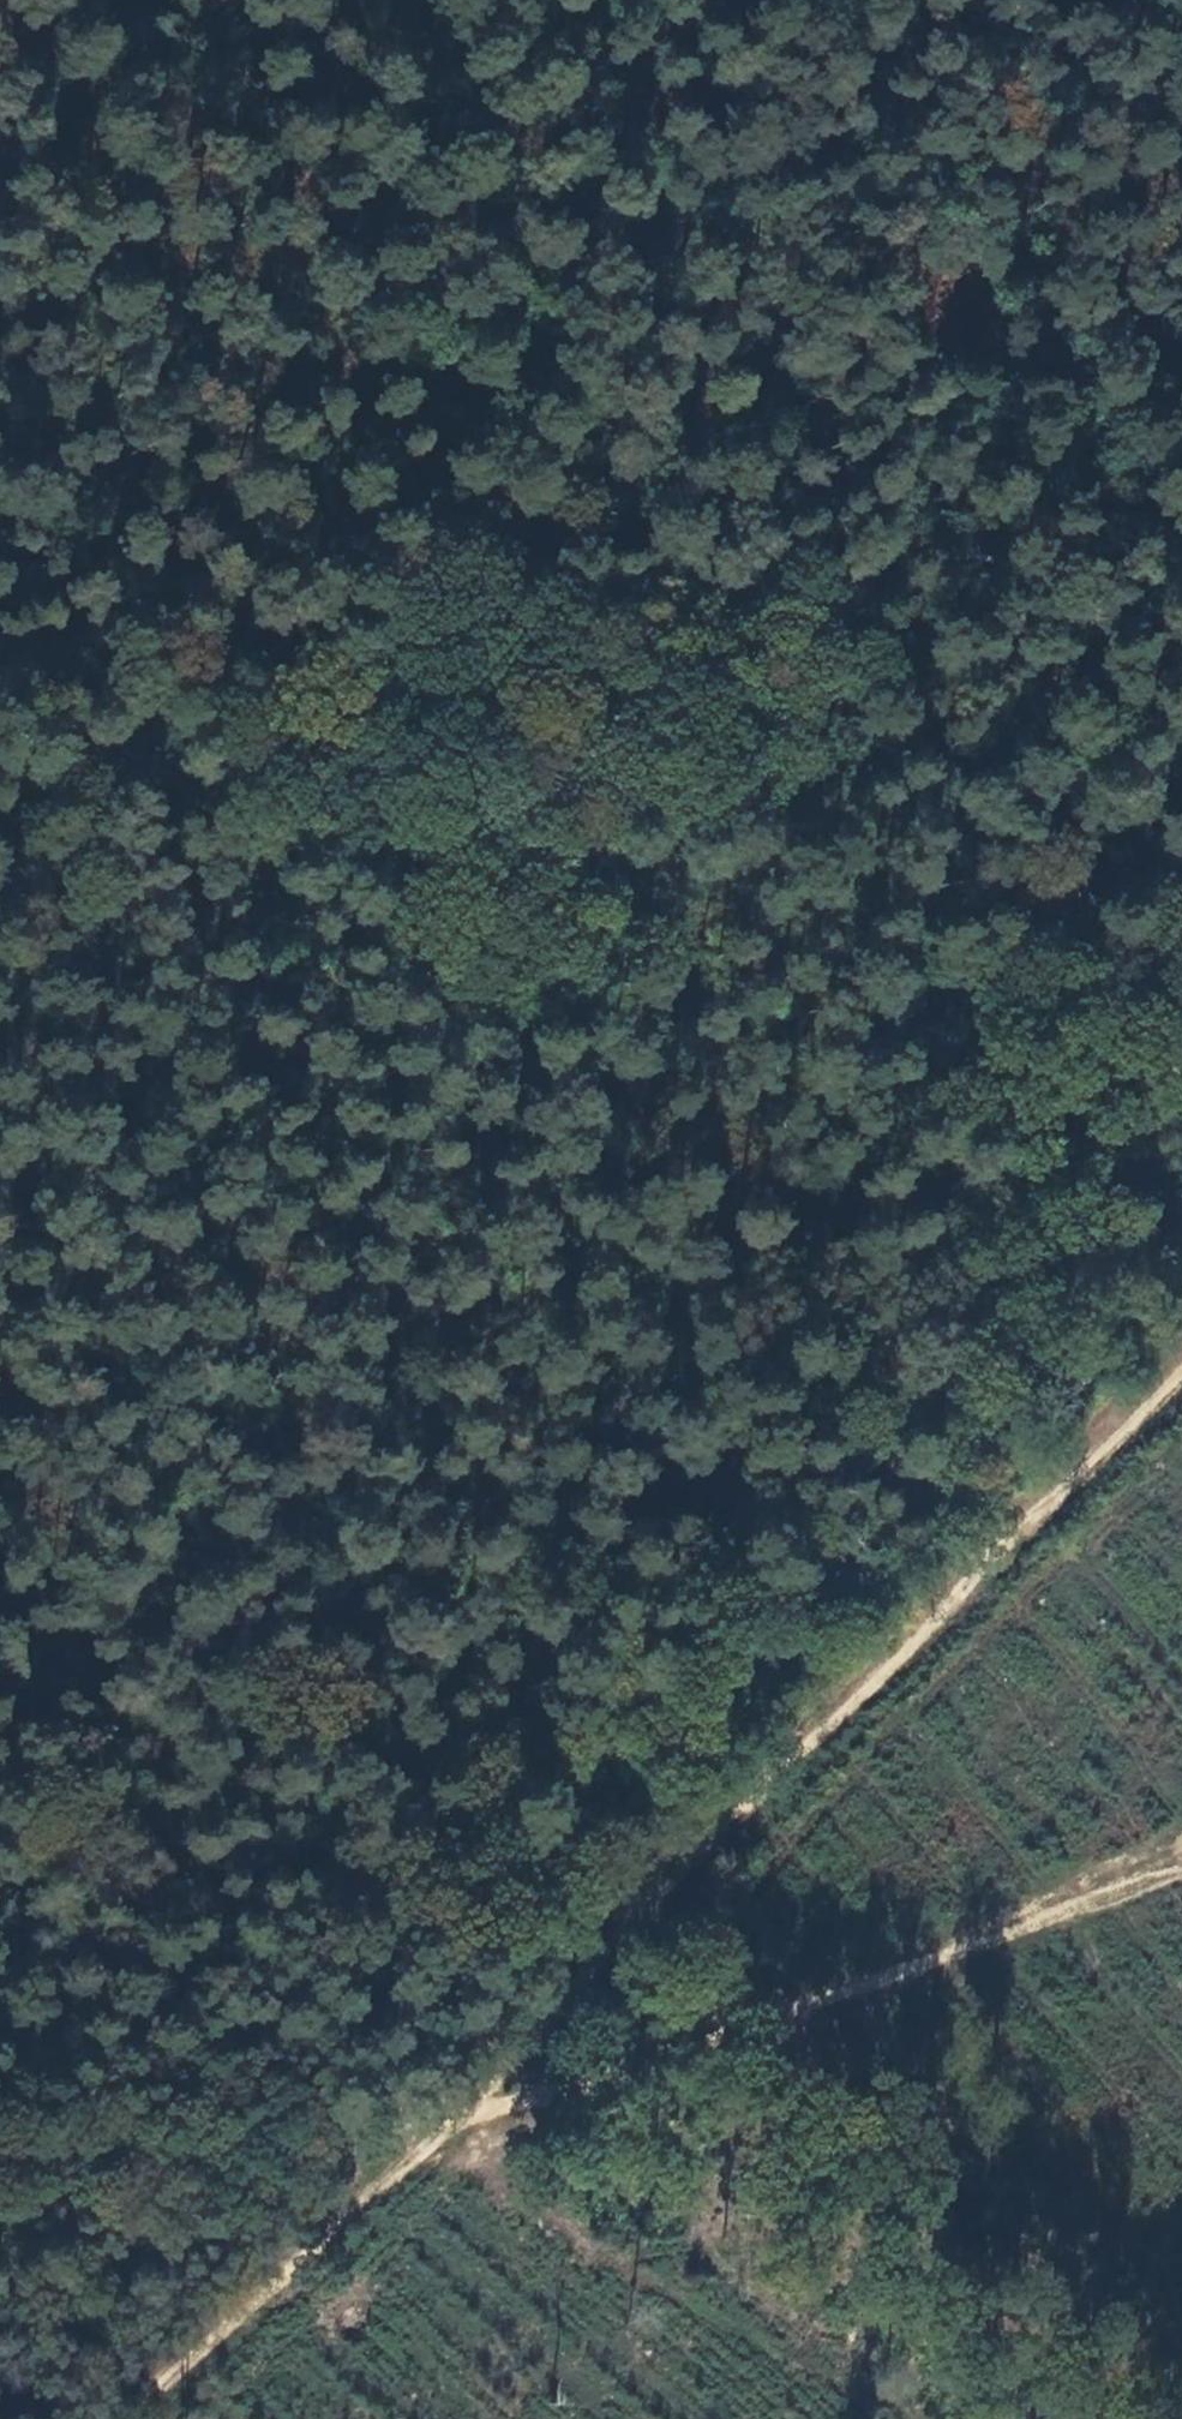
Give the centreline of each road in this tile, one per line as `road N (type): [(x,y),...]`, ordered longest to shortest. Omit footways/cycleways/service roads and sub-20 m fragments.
road 1 (track): [(154,2418),(287,2288),(387,2169),(1181,1370)]

